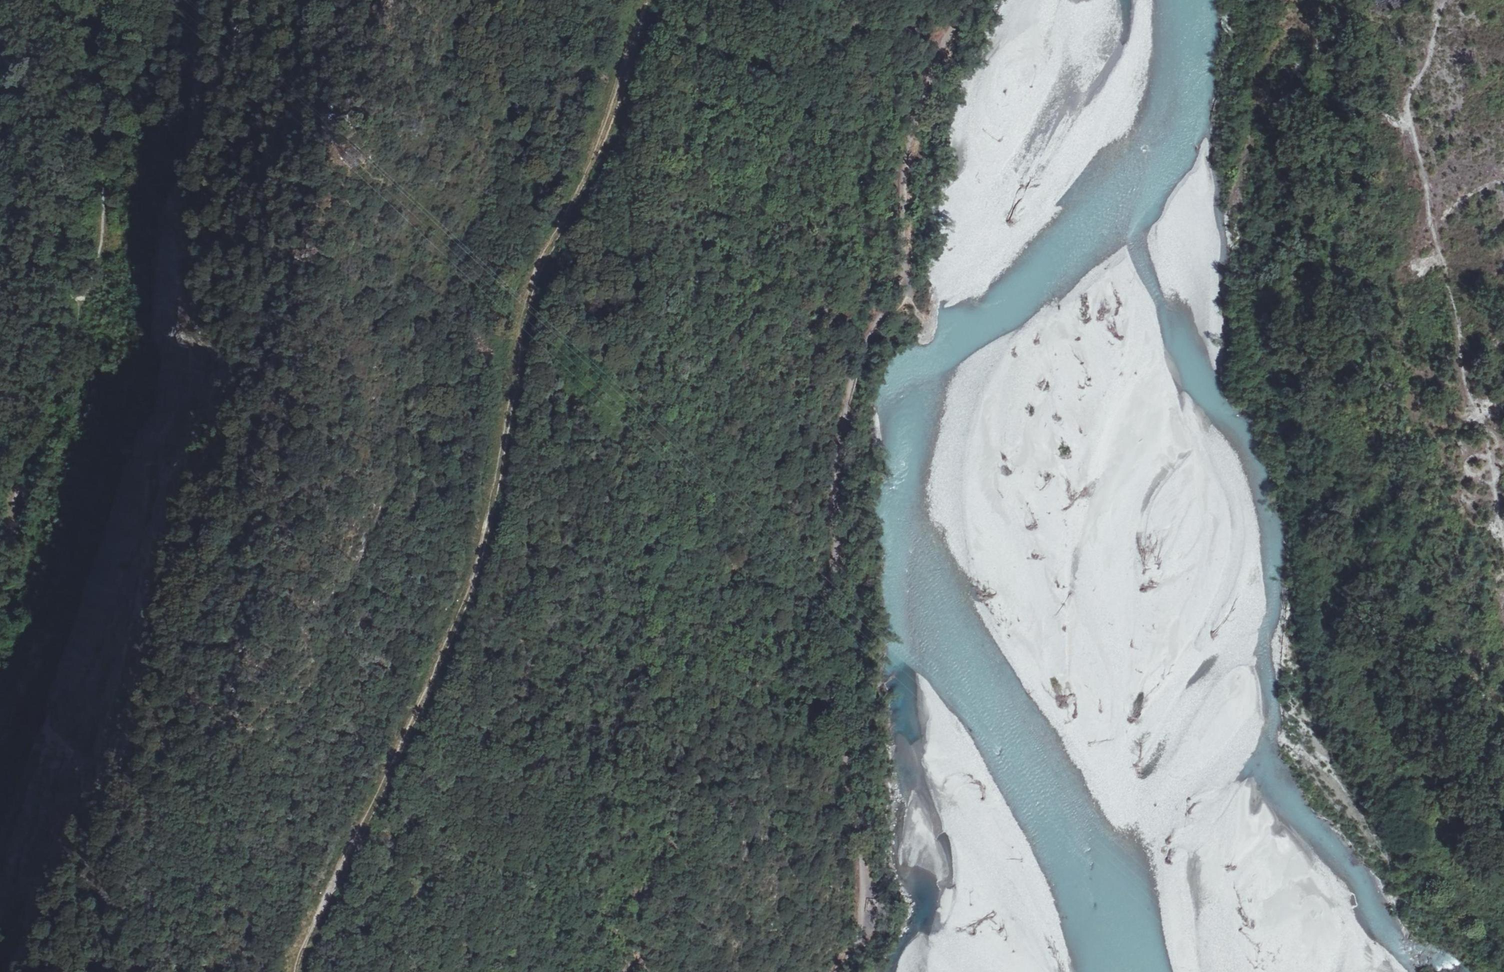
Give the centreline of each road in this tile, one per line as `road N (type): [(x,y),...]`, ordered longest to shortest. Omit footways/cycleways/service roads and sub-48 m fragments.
road 1 (track): [(646,0),(598,147),(522,314),(470,598),(295,971)]
road 2 (track): [(969,0),(930,66),(906,165),(904,268),(865,344),(835,469),(832,668),(863,875),(857,939),(839,971)]

